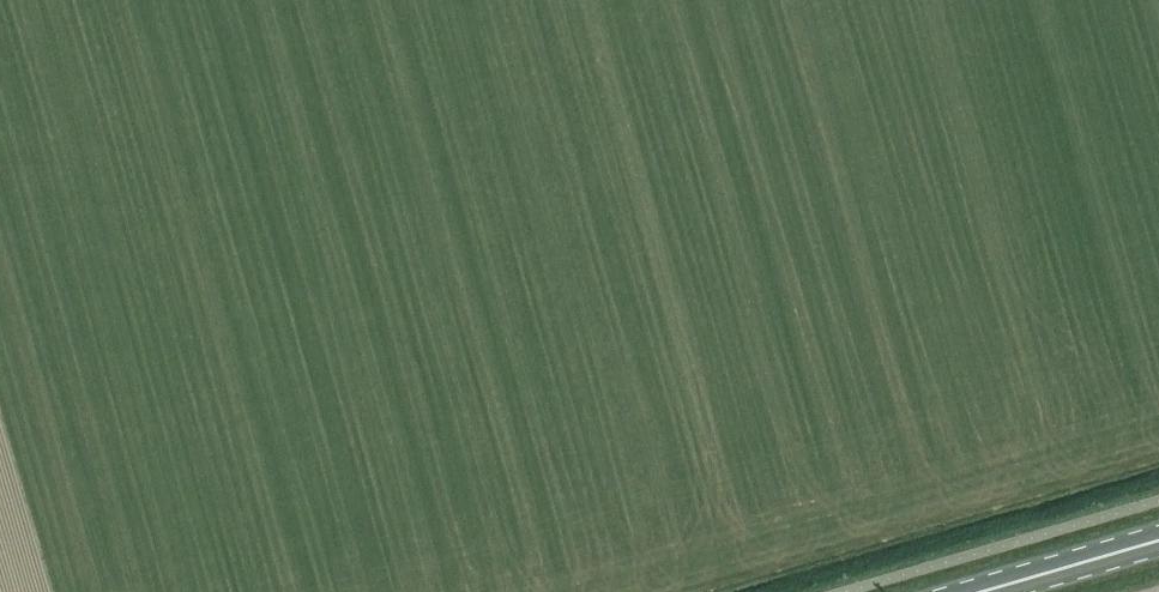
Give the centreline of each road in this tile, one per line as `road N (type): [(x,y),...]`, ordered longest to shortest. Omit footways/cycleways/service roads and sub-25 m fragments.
road 1 (primary): [(1158,540),(980,591)]

